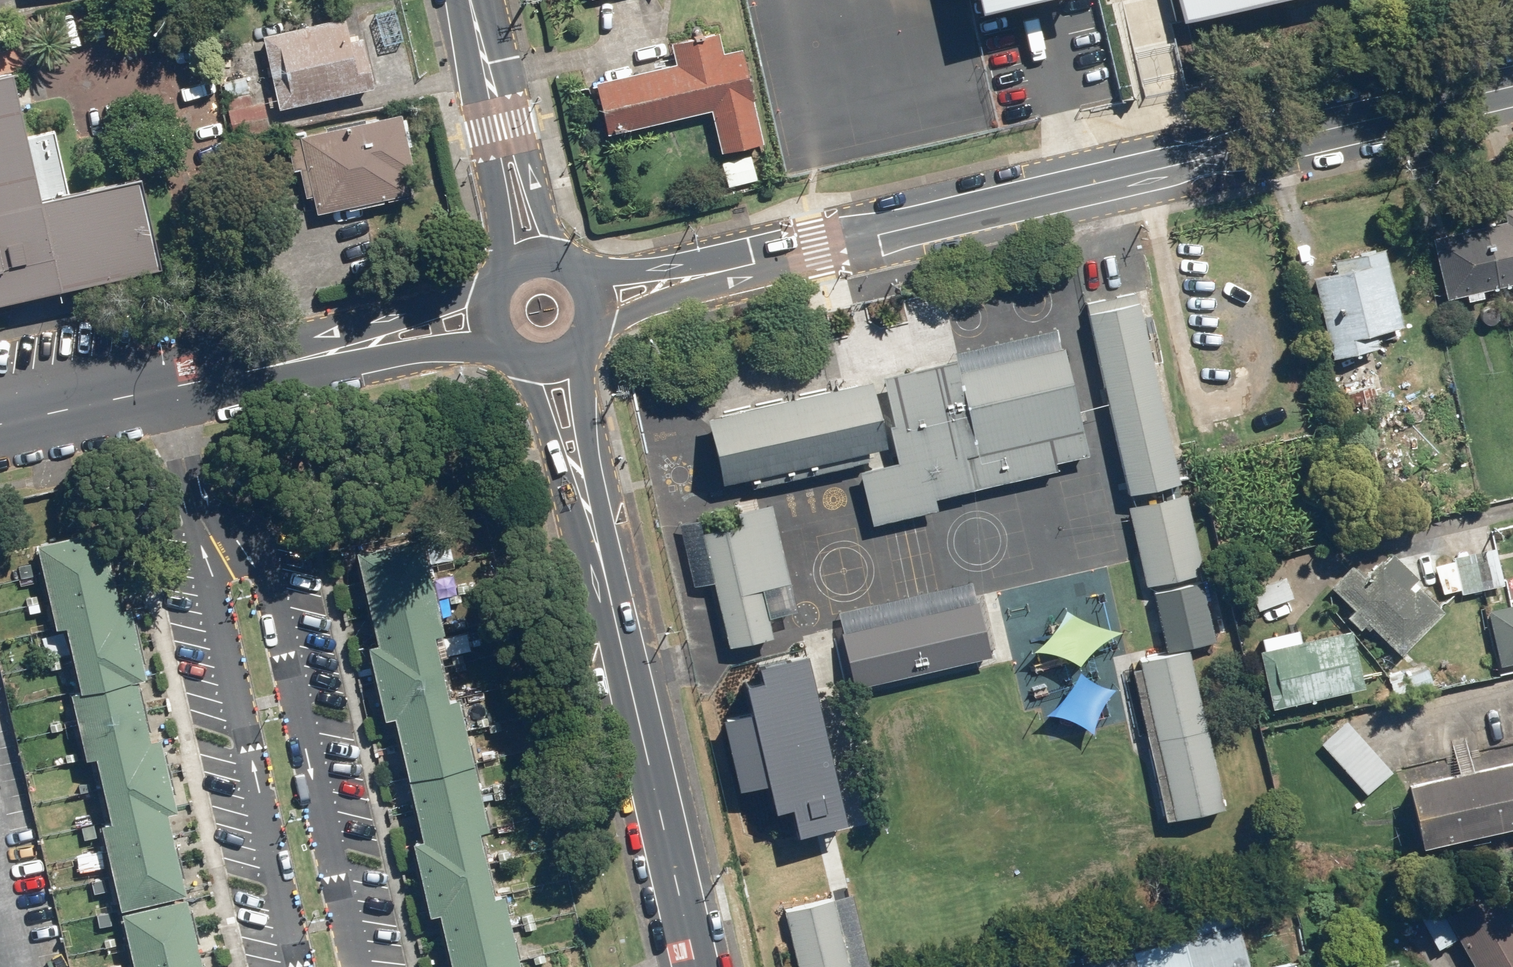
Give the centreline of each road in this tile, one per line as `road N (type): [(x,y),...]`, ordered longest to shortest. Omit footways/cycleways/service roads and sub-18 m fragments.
road 1 (residential): [(720,272),(1512,87)]
road 2 (tertiary): [(698,966),(600,561)]
road 3 (residential): [(0,425),(299,360)]
road 4 (tertiary): [(591,340),(587,444),(600,561)]
road 5 (tertiary): [(600,561),(524,364)]
road 6 (residential): [(495,343),(299,360)]
road 7 (residential): [(299,360),(484,301)]
road 8 (tertiary): [(500,128),(568,257)]
road 9 (tertiary): [(499,271),(500,128)]
road 10 (tertiary): [(500,128),(470,0)]
road 11 (residential): [(720,272),(599,322)]
road 12 (residential): [(594,284),(720,272)]

